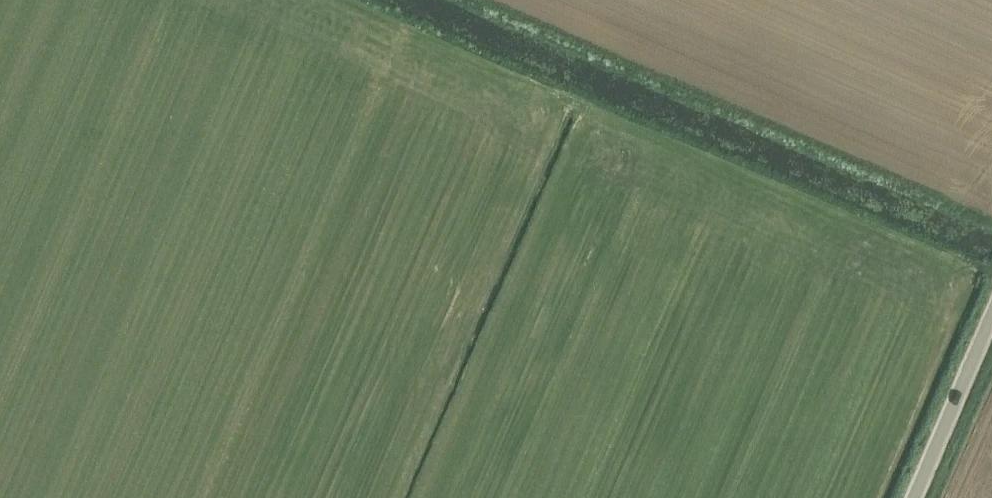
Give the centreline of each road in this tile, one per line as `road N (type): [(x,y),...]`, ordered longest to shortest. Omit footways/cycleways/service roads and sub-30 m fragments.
road 1 (unclassified): [(915,497),(991,320)]

